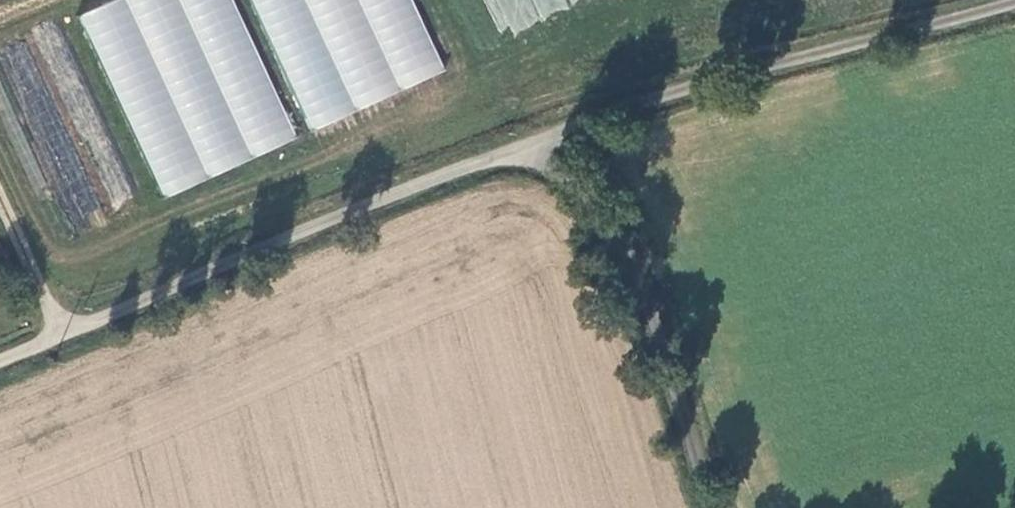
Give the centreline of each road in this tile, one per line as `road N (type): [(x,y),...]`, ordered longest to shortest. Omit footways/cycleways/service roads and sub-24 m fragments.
road 1 (unclassified): [(543,140),(0,360)]
road 2 (unclassified): [(1014,2),(737,74),(543,140)]
road 3 (unclassified): [(711,507),(629,252),(587,182),(543,140)]
road 4 (track): [(0,200),(65,335)]

